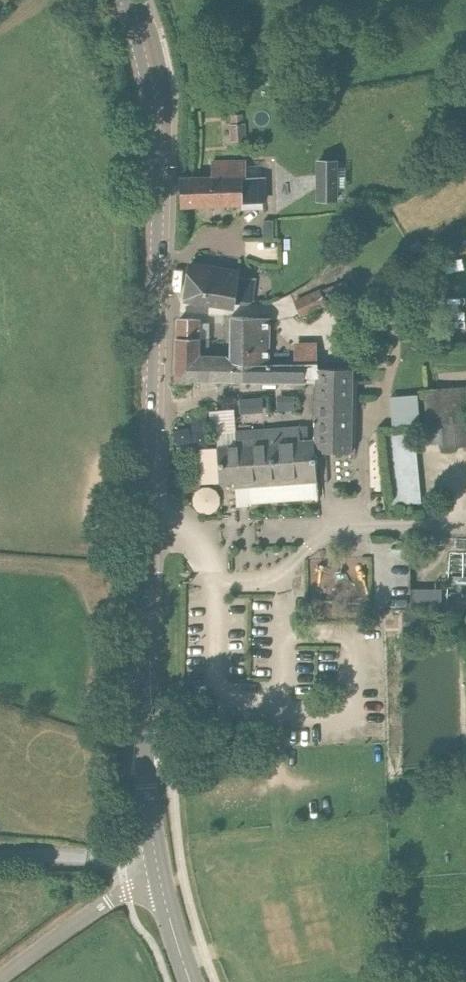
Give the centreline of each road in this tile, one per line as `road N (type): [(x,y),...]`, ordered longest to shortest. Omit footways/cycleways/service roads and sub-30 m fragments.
road 1 (tertiary): [(160,878),(146,684),(159,172),(126,0)]
road 2 (unclassified): [(0,977),(108,901),(160,878)]

